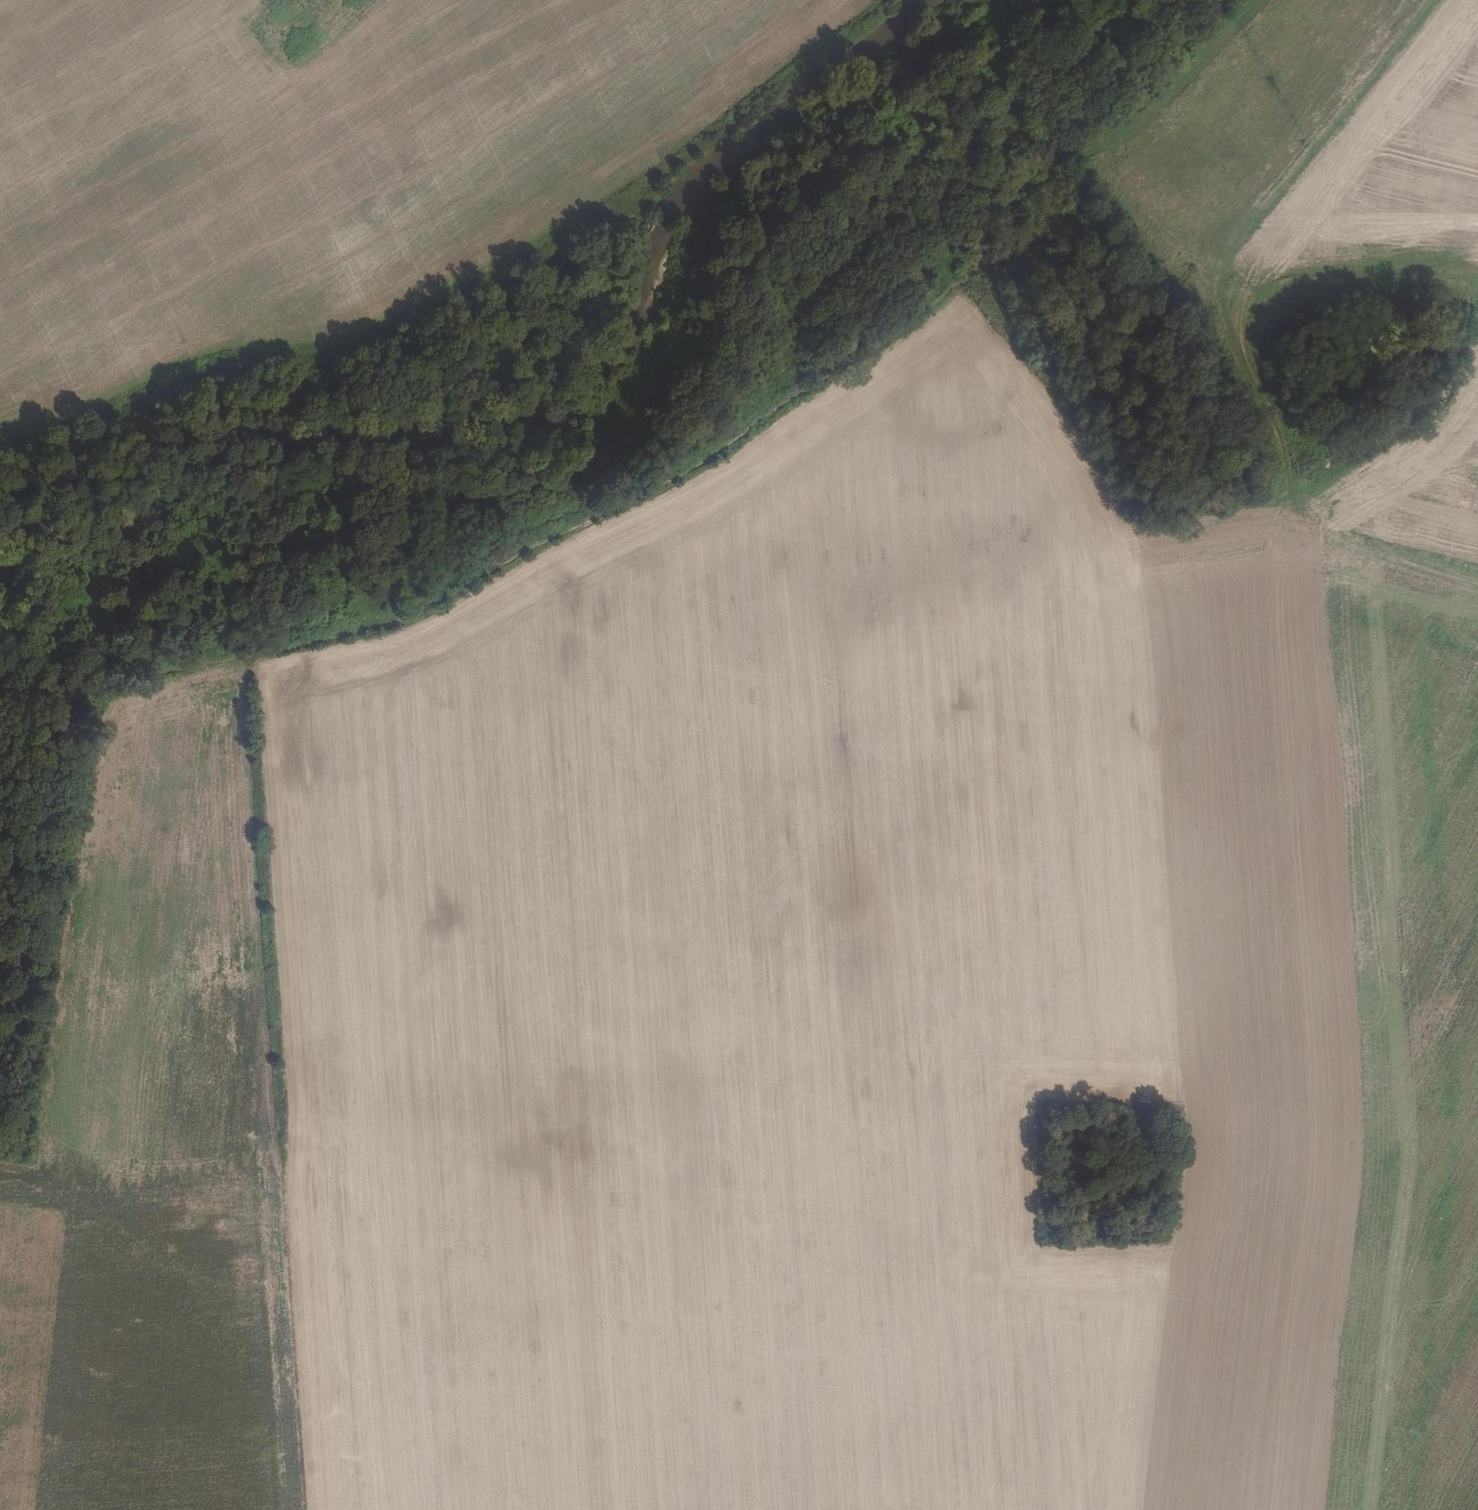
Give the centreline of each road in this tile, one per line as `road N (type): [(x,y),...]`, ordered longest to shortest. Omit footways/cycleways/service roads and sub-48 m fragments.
road 1 (track): [(1250,0),(959,282),(764,427),(394,624),(148,676),(0,681)]

